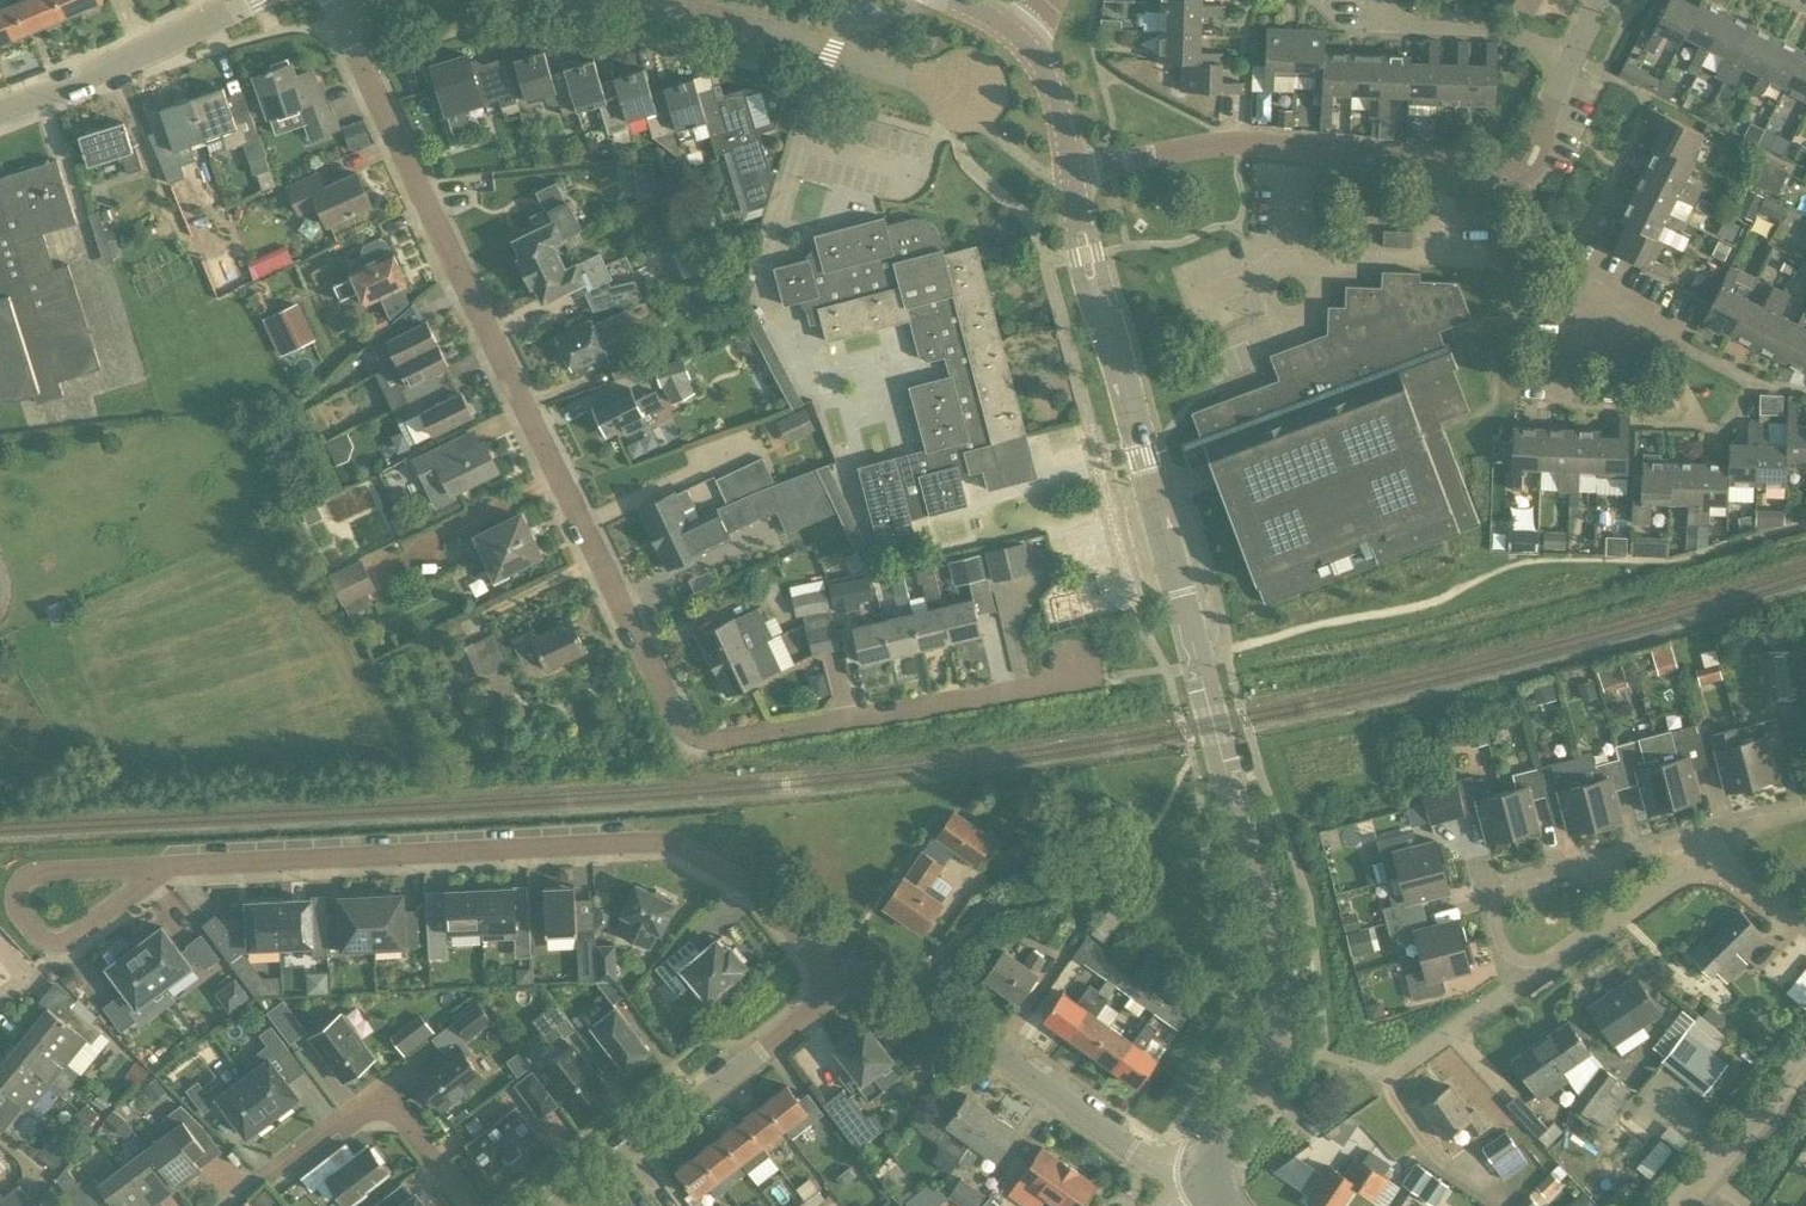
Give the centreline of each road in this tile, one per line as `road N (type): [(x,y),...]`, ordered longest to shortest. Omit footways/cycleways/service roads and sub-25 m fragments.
road 1 (residential): [(1080,681),(690,737),(343,22)]
road 2 (tertiary): [(1202,1161),(1283,1016),(1281,973),(1085,254),(1072,168)]
road 3 (residential): [(837,980),(766,899),(671,843),(163,868)]
road 4 (residential): [(1510,179),(1249,140),(1072,168)]
road 5 (residential): [(837,980),(869,976),(907,988),(1131,1149),(1159,1162),(1202,1161)]
road 6 (residential): [(561,1205),(808,1014),(837,980)]
road 7 (residential): [(621,0),(950,90)]
road 8 (residential): [(230,1205),(384,1107),(403,1116),(471,1205)]
road 9 (residential): [(1540,963),(1505,950),(1491,924),(1497,891),(1524,873),(1701,835)]
road 10 (tertiary): [(245,0),(0,110)]
road 11 (residential): [(163,868),(24,877),(16,908),(41,941),(62,945),(77,936)]
road 12 (residential): [(1510,179),(1569,271),(1675,343)]
road 13 (residential): [(1571,60),(1515,33),(1385,25),(1385,0)]
road 14 (residential): [(1540,963),(1707,855)]
road 15 (unclassified): [(1679,1205),(1805,1057)]
road 16 (residential): [(1386,1073),(1540,963)]
road 17 (tertiary): [(1072,168),(1056,92),(1024,40)]
road 18 (residential): [(1571,60),(1533,157),(1510,179)]
road 19 (residential): [(1707,855),(1805,928)]

